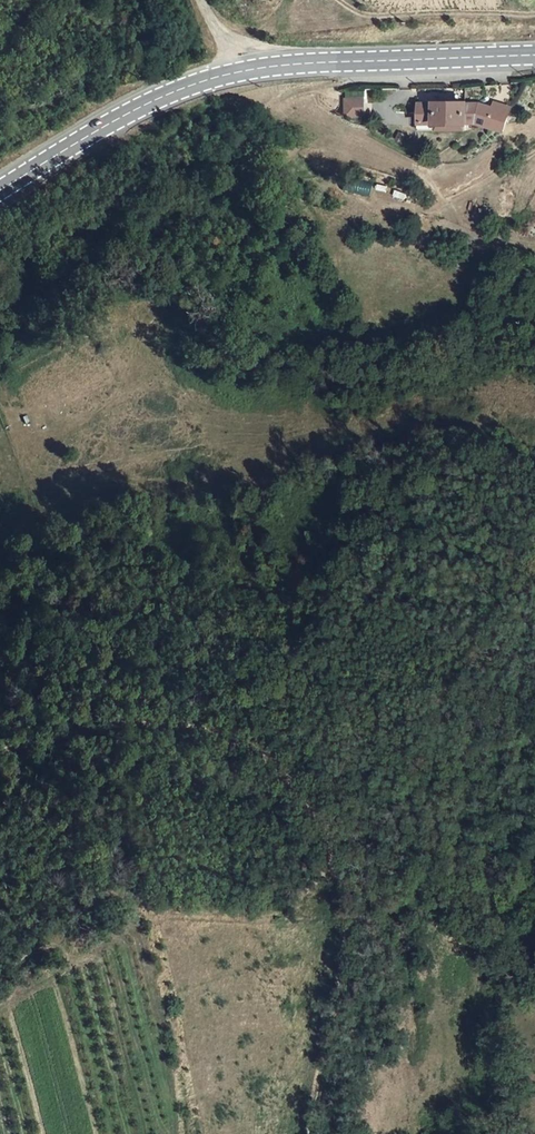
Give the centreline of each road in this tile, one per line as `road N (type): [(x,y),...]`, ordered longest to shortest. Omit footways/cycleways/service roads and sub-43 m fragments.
road 1 (track): [(0,753),(151,723),(189,725),(266,756),(291,783),(342,870),(347,915),(309,1133)]
road 2 (secondary): [(534,56),(286,65),(213,78),(136,110),(0,191)]

